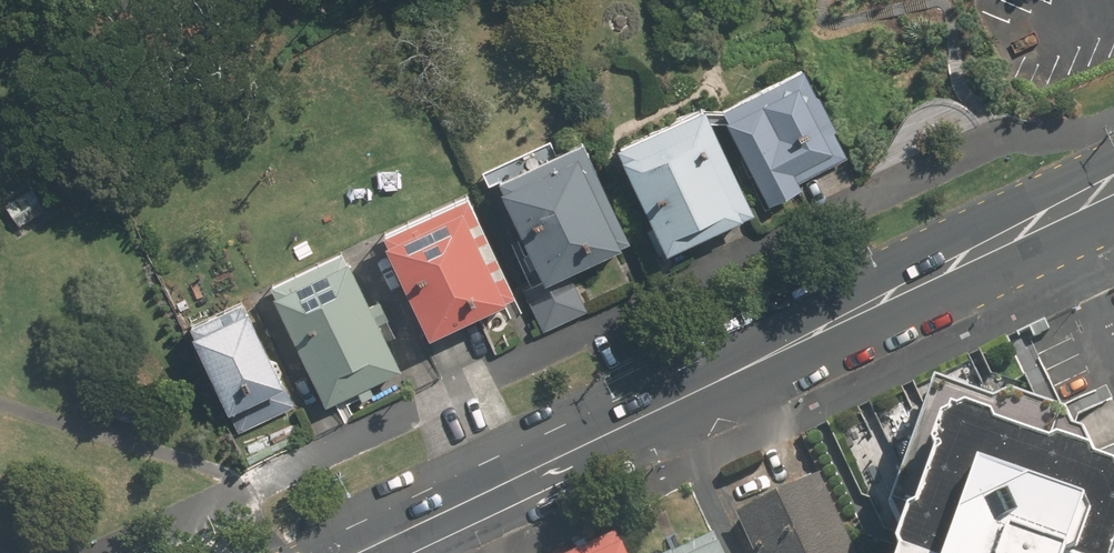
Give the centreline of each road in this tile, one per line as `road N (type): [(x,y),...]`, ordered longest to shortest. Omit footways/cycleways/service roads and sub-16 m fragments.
road 1 (secondary): [(356,552),(1113,183)]

